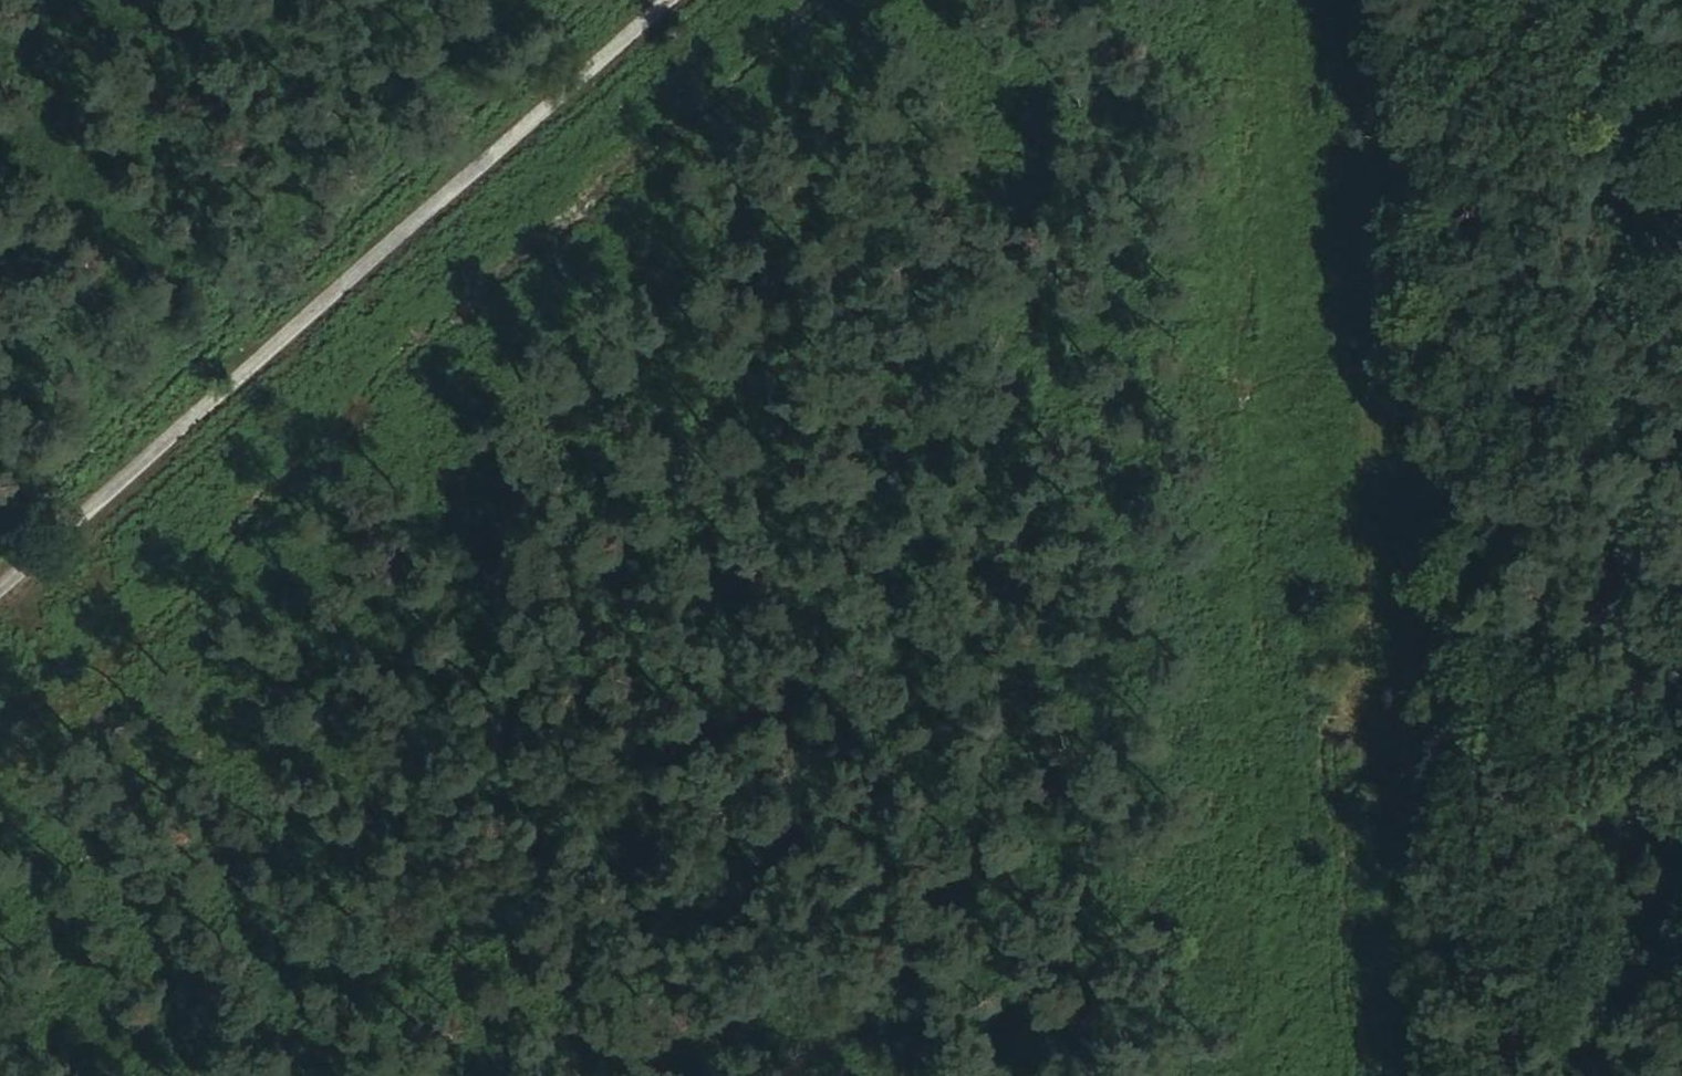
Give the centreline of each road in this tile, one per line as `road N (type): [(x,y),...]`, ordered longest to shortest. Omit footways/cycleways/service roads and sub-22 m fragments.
road 1 (track): [(661,0),(0,585)]

